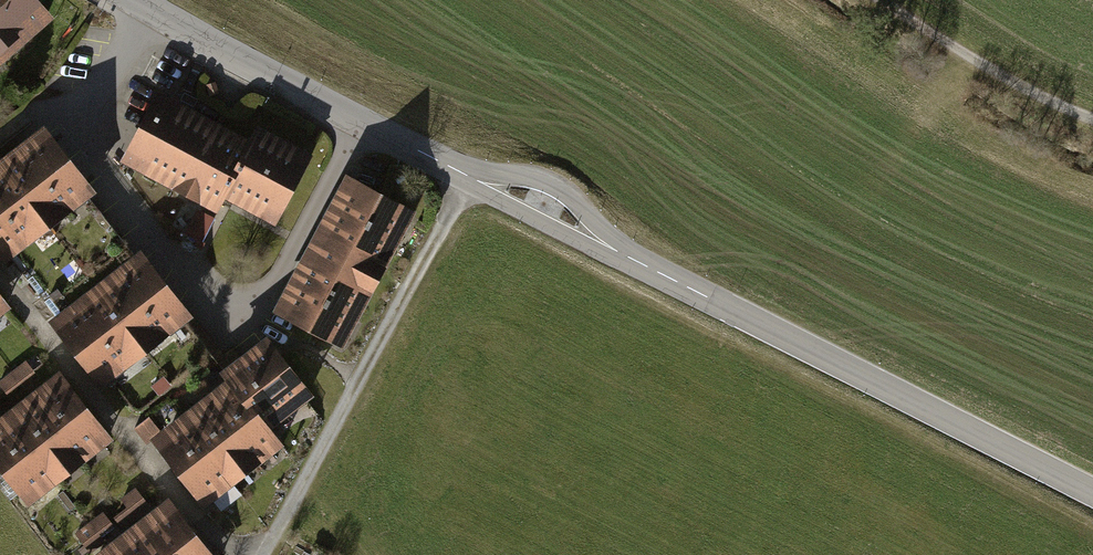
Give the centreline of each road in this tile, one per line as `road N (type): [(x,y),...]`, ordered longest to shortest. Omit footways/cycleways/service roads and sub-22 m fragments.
road 1 (tertiary): [(608,246),(1092,492)]
road 2 (track): [(267,554),(466,177)]
road 3 (tertiary): [(135,0),(466,177)]
road 4 (track): [(884,0),(1092,119)]
road 5 (tertiary): [(608,246),(573,198),(549,180),(466,177)]
road 6 (tertiary): [(466,177),(608,246)]

